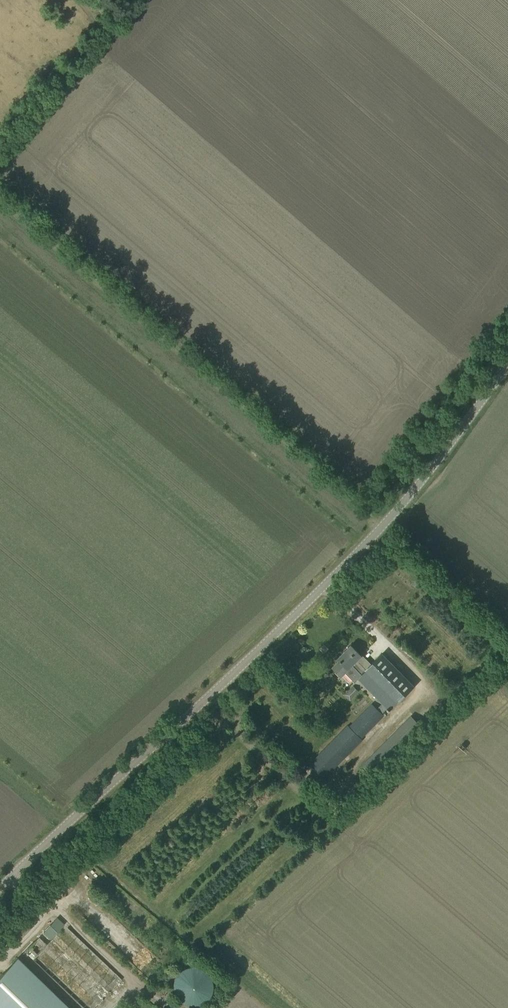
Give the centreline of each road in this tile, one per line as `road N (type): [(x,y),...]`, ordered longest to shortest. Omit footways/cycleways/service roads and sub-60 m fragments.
road 1 (unclassified): [(0,890),(302,607),(416,489),(507,364)]
road 2 (track): [(384,522),(0,199)]

